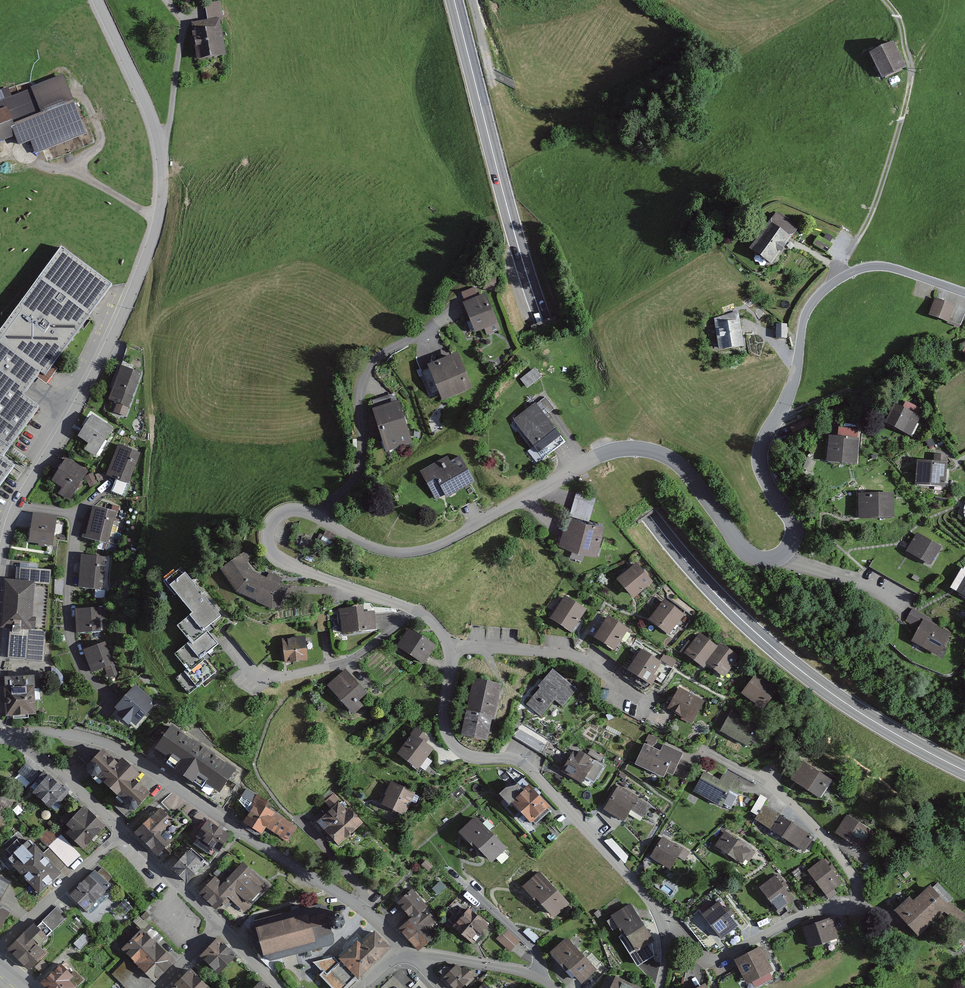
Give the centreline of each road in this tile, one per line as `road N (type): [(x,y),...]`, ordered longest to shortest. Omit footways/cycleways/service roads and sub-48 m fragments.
road 1 (trunk): [(454,0),(535,297),(623,477),(692,571),(795,667),(964,770)]
road 2 (tertiary): [(0,559),(16,503),(107,351),(159,219),(163,170),(154,122),(98,0)]
road 3 (residential): [(315,516),(370,548),(416,551),(590,460),(635,449),(686,475),(744,552),(763,560),(782,554)]
road 4 (residential): [(658,917),(708,962),(814,909),(863,905),(851,868),(800,810),(707,751),(689,755)]
road 5 (residential): [(9,736),(52,733),(117,749),(374,918),(406,952)]
road 6 (residential): [(782,554),(792,524),(758,458),(812,300),(843,275),(871,266),(964,293)]
road 7 (residential): [(658,917),(530,771),(509,758),(467,756),(448,742),(446,650)]
road 8 (track): [(843,275),(874,213),(912,76),(903,23),(883,0)]
road 9 (residential): [(315,516),(362,462),(360,387),(373,364),(454,309)]
road 10 (residential): [(446,650),(584,658),(659,719),(676,721)]
road 11 (residential): [(414,611),(270,557),(267,520),(290,508),(315,516)]
road 12 (residential): [(414,611),(356,660),(283,676),(259,676),(226,641)]
road 13 (track): [(0,162),(23,156),(85,176),(159,219)]
road 14 (residential): [(121,833),(0,946)]
road 15 (track): [(161,0),(185,25),(159,146)]
road 16 (residential): [(406,952),(526,973),(554,987)]
road 17 (residential): [(121,833),(9,736)]
road 18 (residential): [(782,554),(904,608)]
road 19 (residential): [(215,923),(121,833)]

